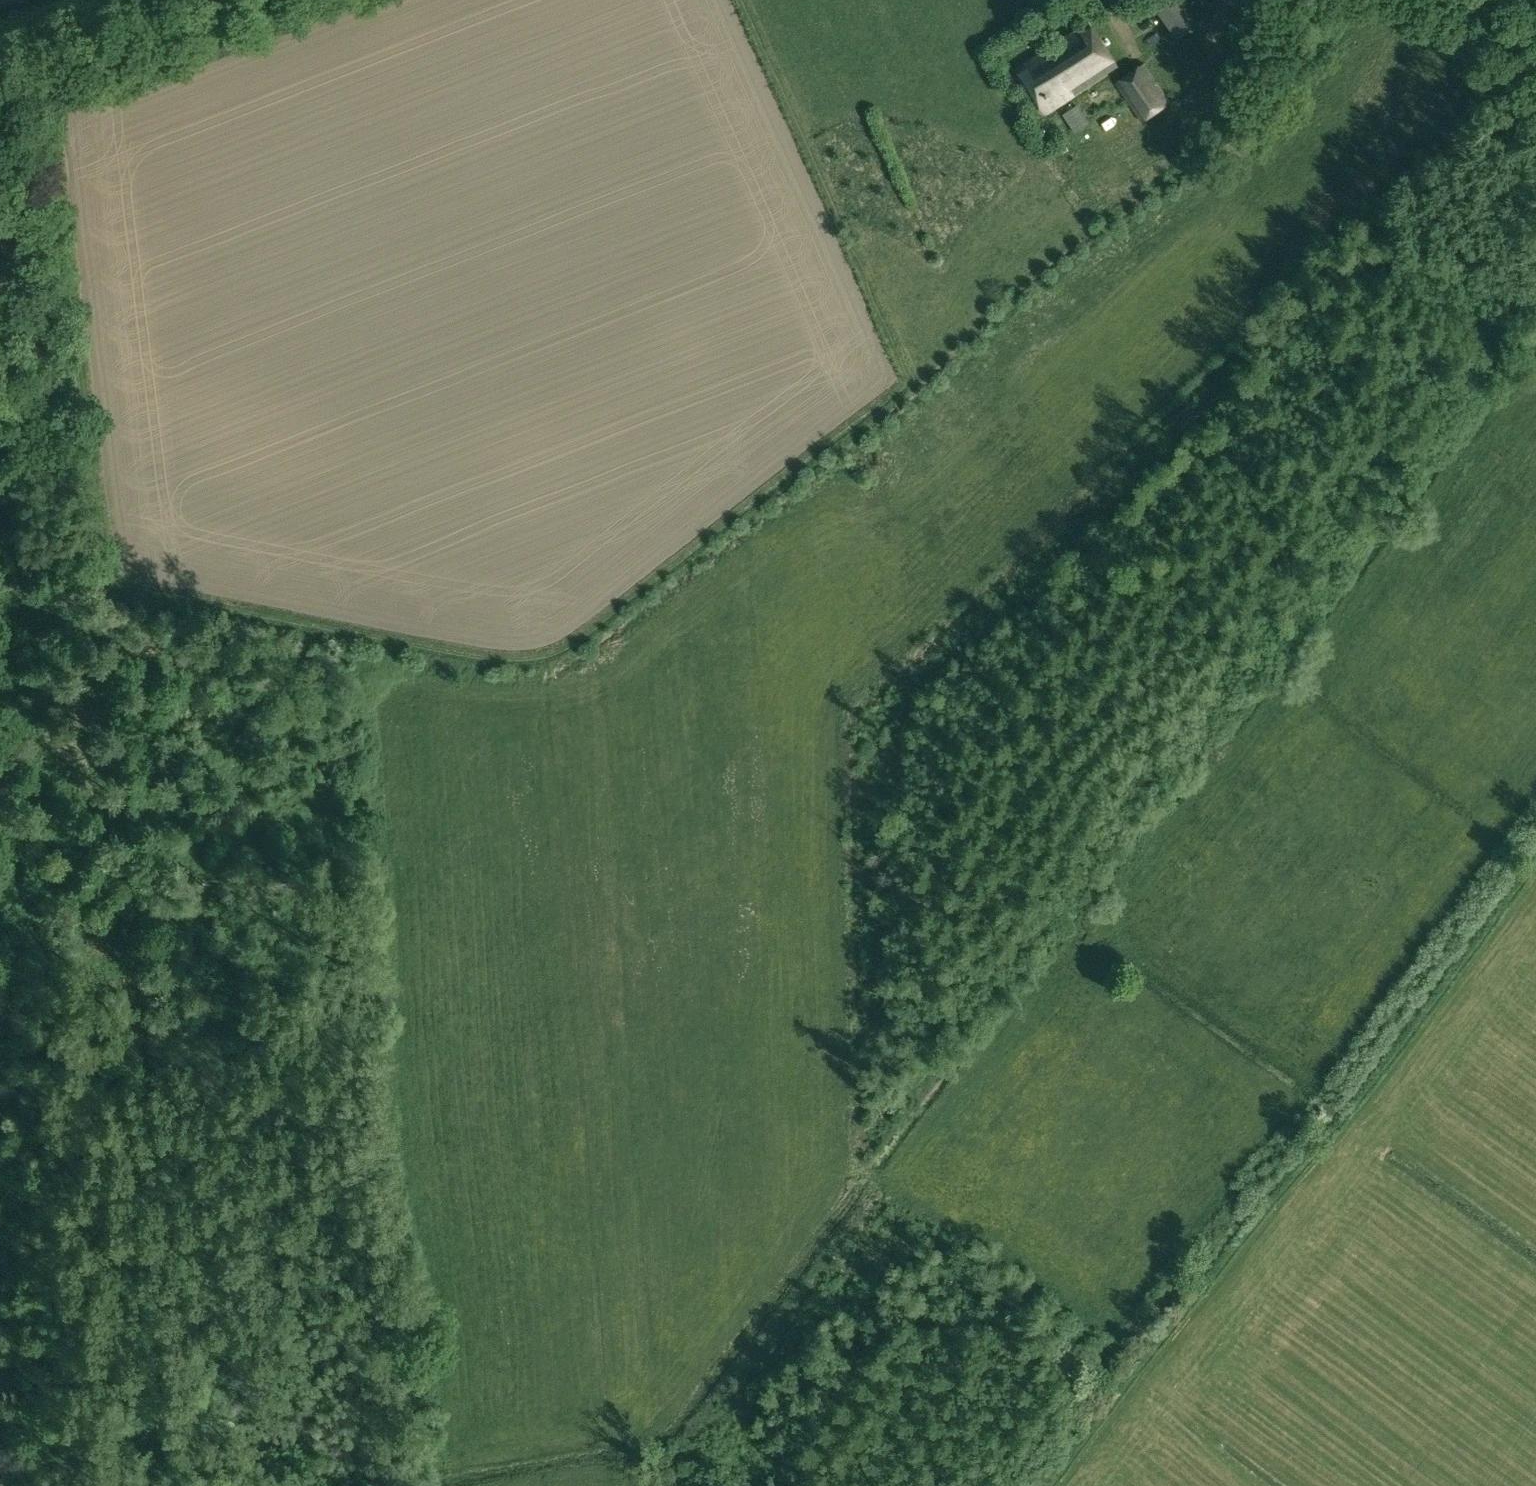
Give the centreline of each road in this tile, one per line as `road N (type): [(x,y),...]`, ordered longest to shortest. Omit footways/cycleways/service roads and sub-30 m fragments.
road 1 (track): [(212,0),(46,57),(0,64)]

